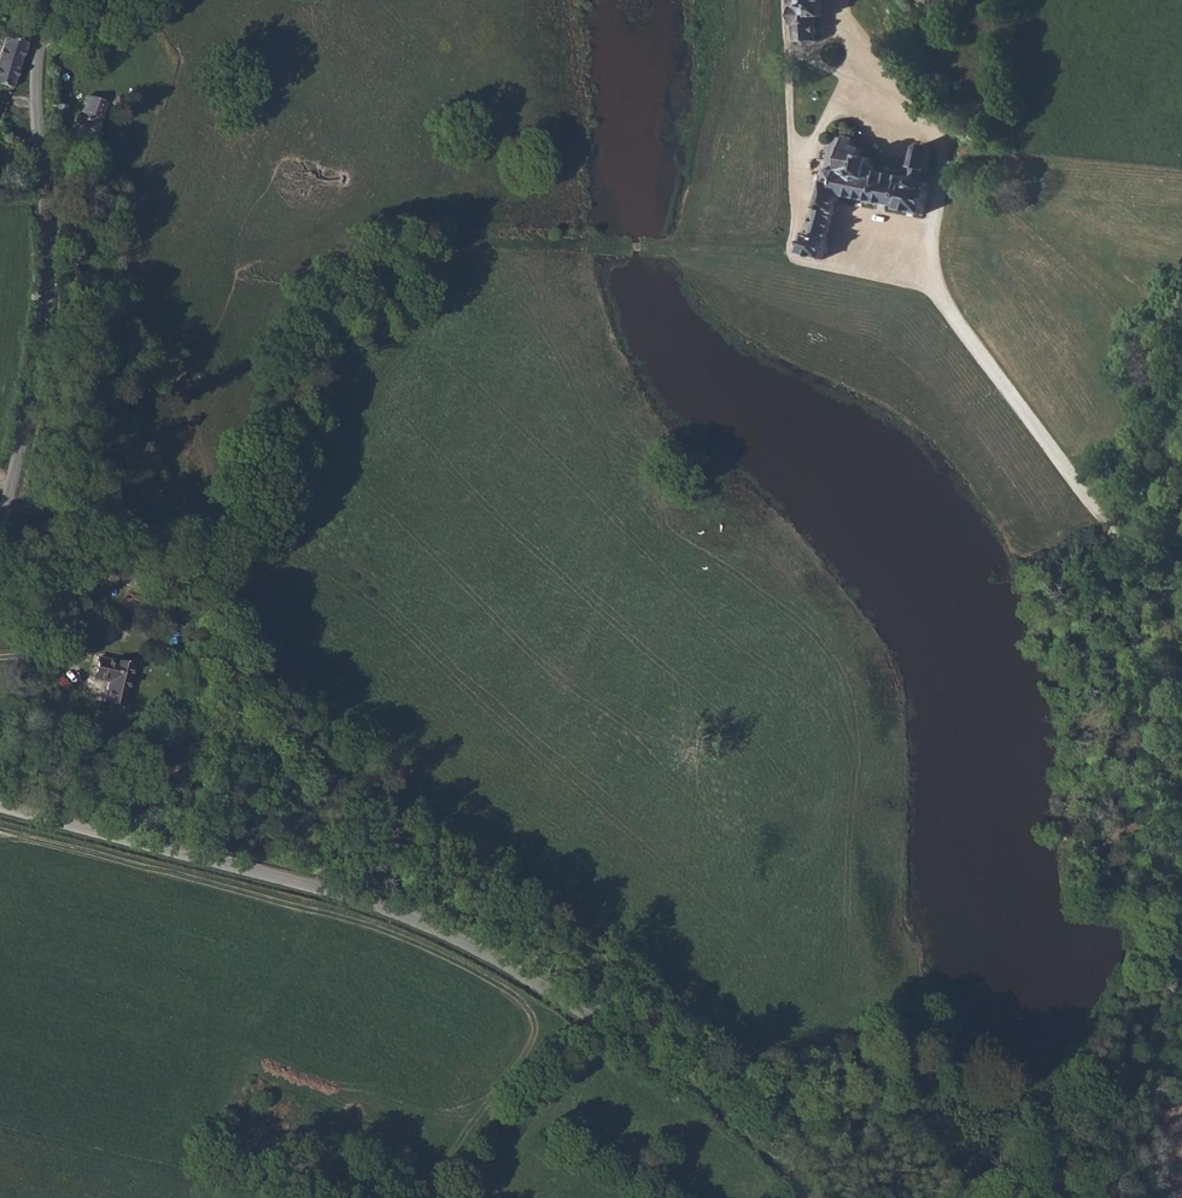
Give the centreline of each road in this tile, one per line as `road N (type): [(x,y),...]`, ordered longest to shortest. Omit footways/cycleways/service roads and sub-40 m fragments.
road 1 (unclassified): [(802,1197),(795,1178),(727,1109),(536,978),(407,916),(0,808)]
road 2 (unclassified): [(0,537),(40,371),(46,226),(34,70),(50,0)]
road 3 (unclassified): [(1181,580),(1093,492),(907,253)]

